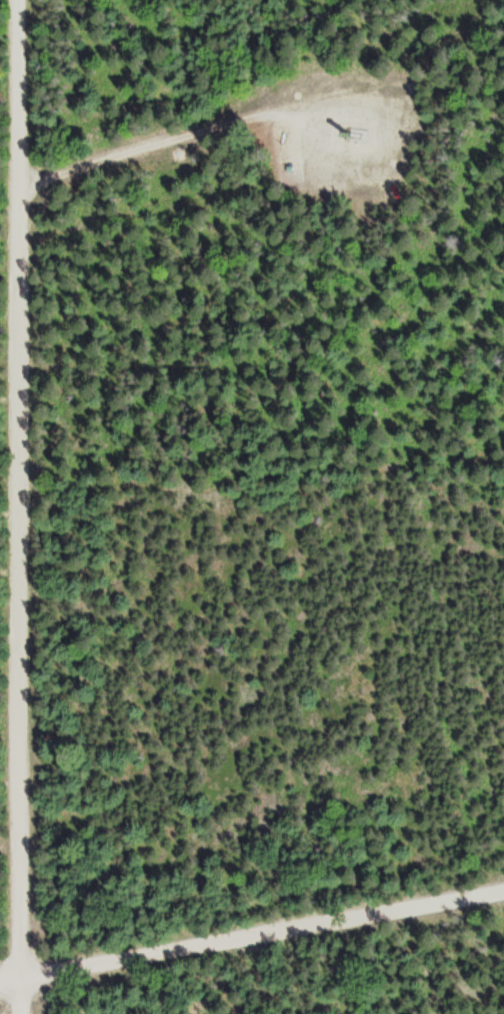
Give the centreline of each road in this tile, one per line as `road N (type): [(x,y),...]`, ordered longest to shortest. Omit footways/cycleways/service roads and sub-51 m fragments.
road 1 (track): [(24,1013),(20,0)]
road 2 (track): [(21,185),(288,112),(336,167),(384,160),(400,130),(387,111),(355,103),(288,112)]
road 3 (residential): [(0,979),(503,891)]

